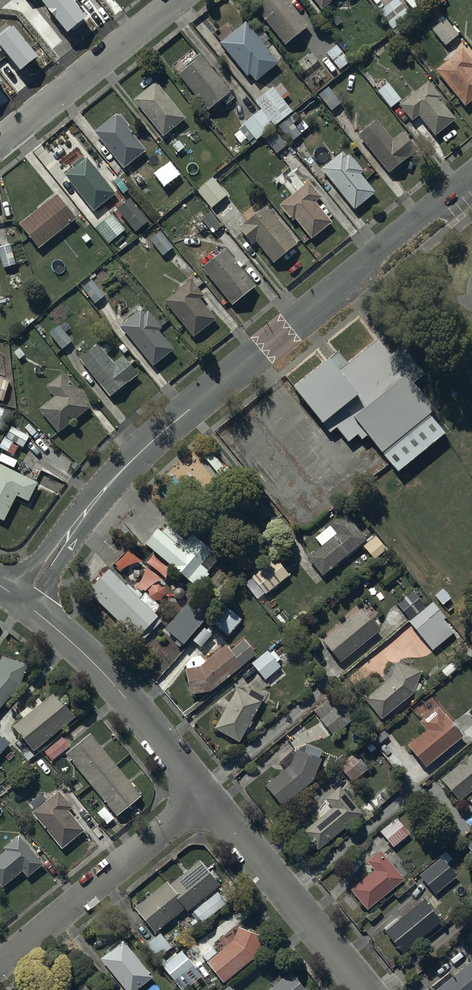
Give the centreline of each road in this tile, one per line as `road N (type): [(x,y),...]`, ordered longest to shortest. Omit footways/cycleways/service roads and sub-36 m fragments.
road 1 (tertiary): [(25,602),(135,457),(471,177)]
road 2 (residential): [(25,602),(76,645),(204,795)]
road 3 (residential): [(204,795),(0,957)]
road 4 (residential): [(204,795),(371,989)]
road 5 (residential): [(0,144),(179,0)]

